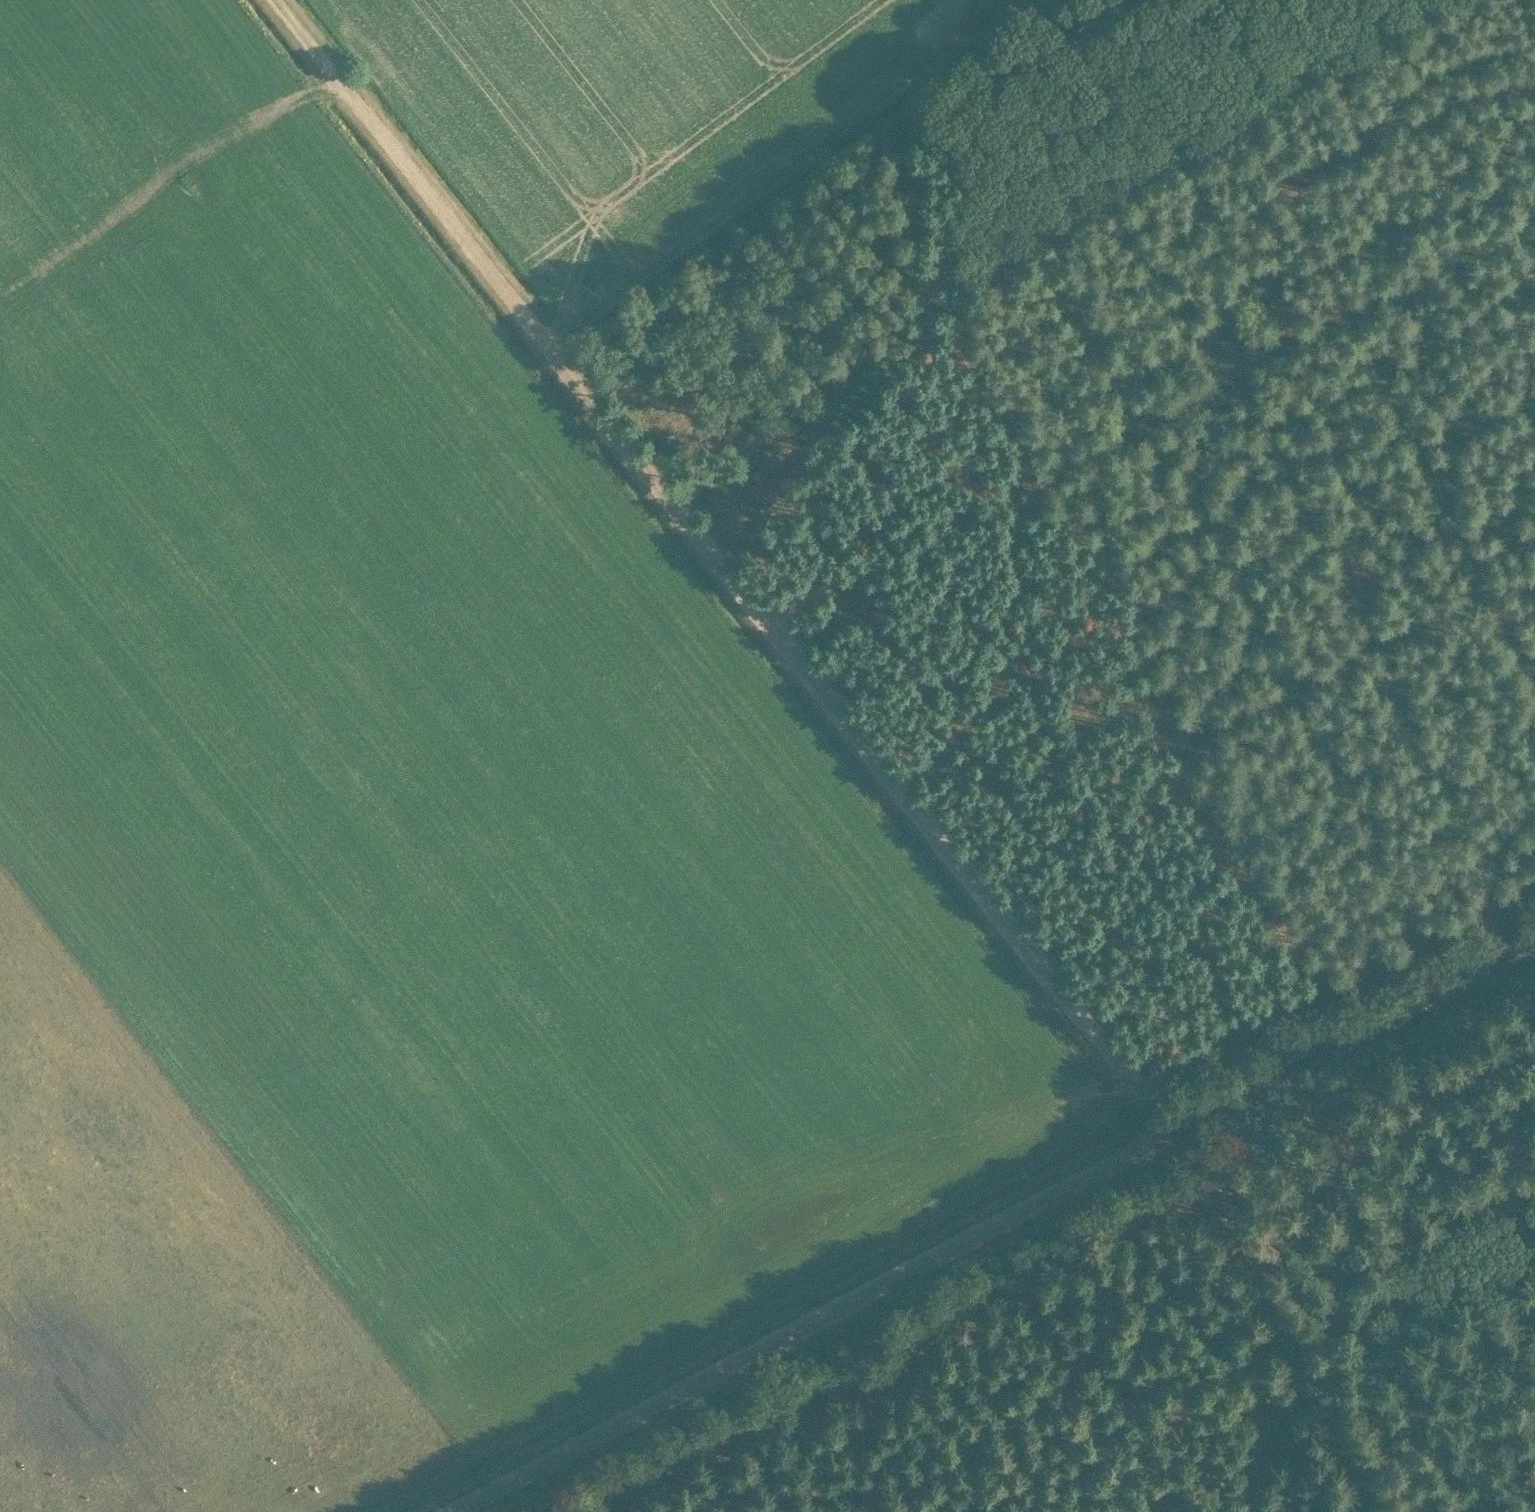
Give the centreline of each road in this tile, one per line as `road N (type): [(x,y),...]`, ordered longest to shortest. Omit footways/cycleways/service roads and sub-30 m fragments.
road 1 (unclassified): [(460,1511),(1097,1170),(1187,1133),(1534,948)]
road 2 (track): [(1369,1511),(1168,1141),(765,614)]
road 3 (track): [(1534,549),(1481,575),(1341,306),(765,614)]
road 4 (track): [(765,614),(278,0)]
road 5 (track): [(1183,715),(1481,575),(1534,684)]
road 6 (track): [(1534,198),(1341,306),(1229,110)]
road 7 (track): [(1362,1500),(1534,1406)]

